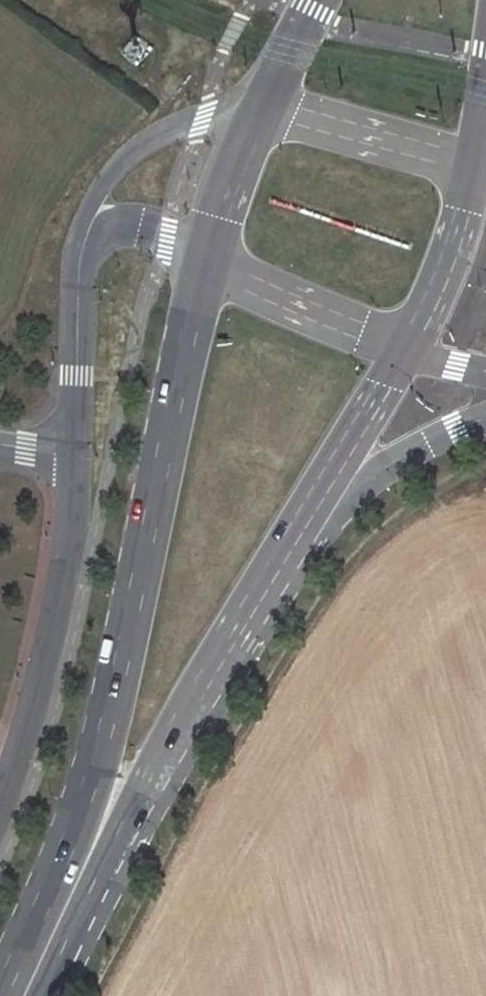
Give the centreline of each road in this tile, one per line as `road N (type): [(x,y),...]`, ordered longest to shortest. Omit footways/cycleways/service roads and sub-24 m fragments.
road 1 (primary): [(209,261),(103,724),(81,877)]
road 2 (unclassified): [(73,458),(65,578),(0,809)]
road 3 (primary): [(81,877),(253,605)]
road 4 (tertiary): [(253,605),(335,511),(407,451),(485,416)]
road 5 (primary): [(253,605),(406,351)]
road 6 (unclassified): [(259,109),(199,120),(133,152),(85,217),(77,266)]
road 7 (tertiary): [(472,166),(259,109)]
road 8 (tertiary): [(209,261),(406,351)]
road 9 (primary): [(406,351),(444,274),(472,166)]
road 10 (unclassified): [(77,266),(73,458)]
road 11 (primary): [(259,109),(209,261)]
road 12 (unclassified): [(77,266),(123,228),(170,237),(209,261)]
road 13 (primary): [(25,995),(81,877)]
road 14 (primary): [(312,0),(259,109)]

